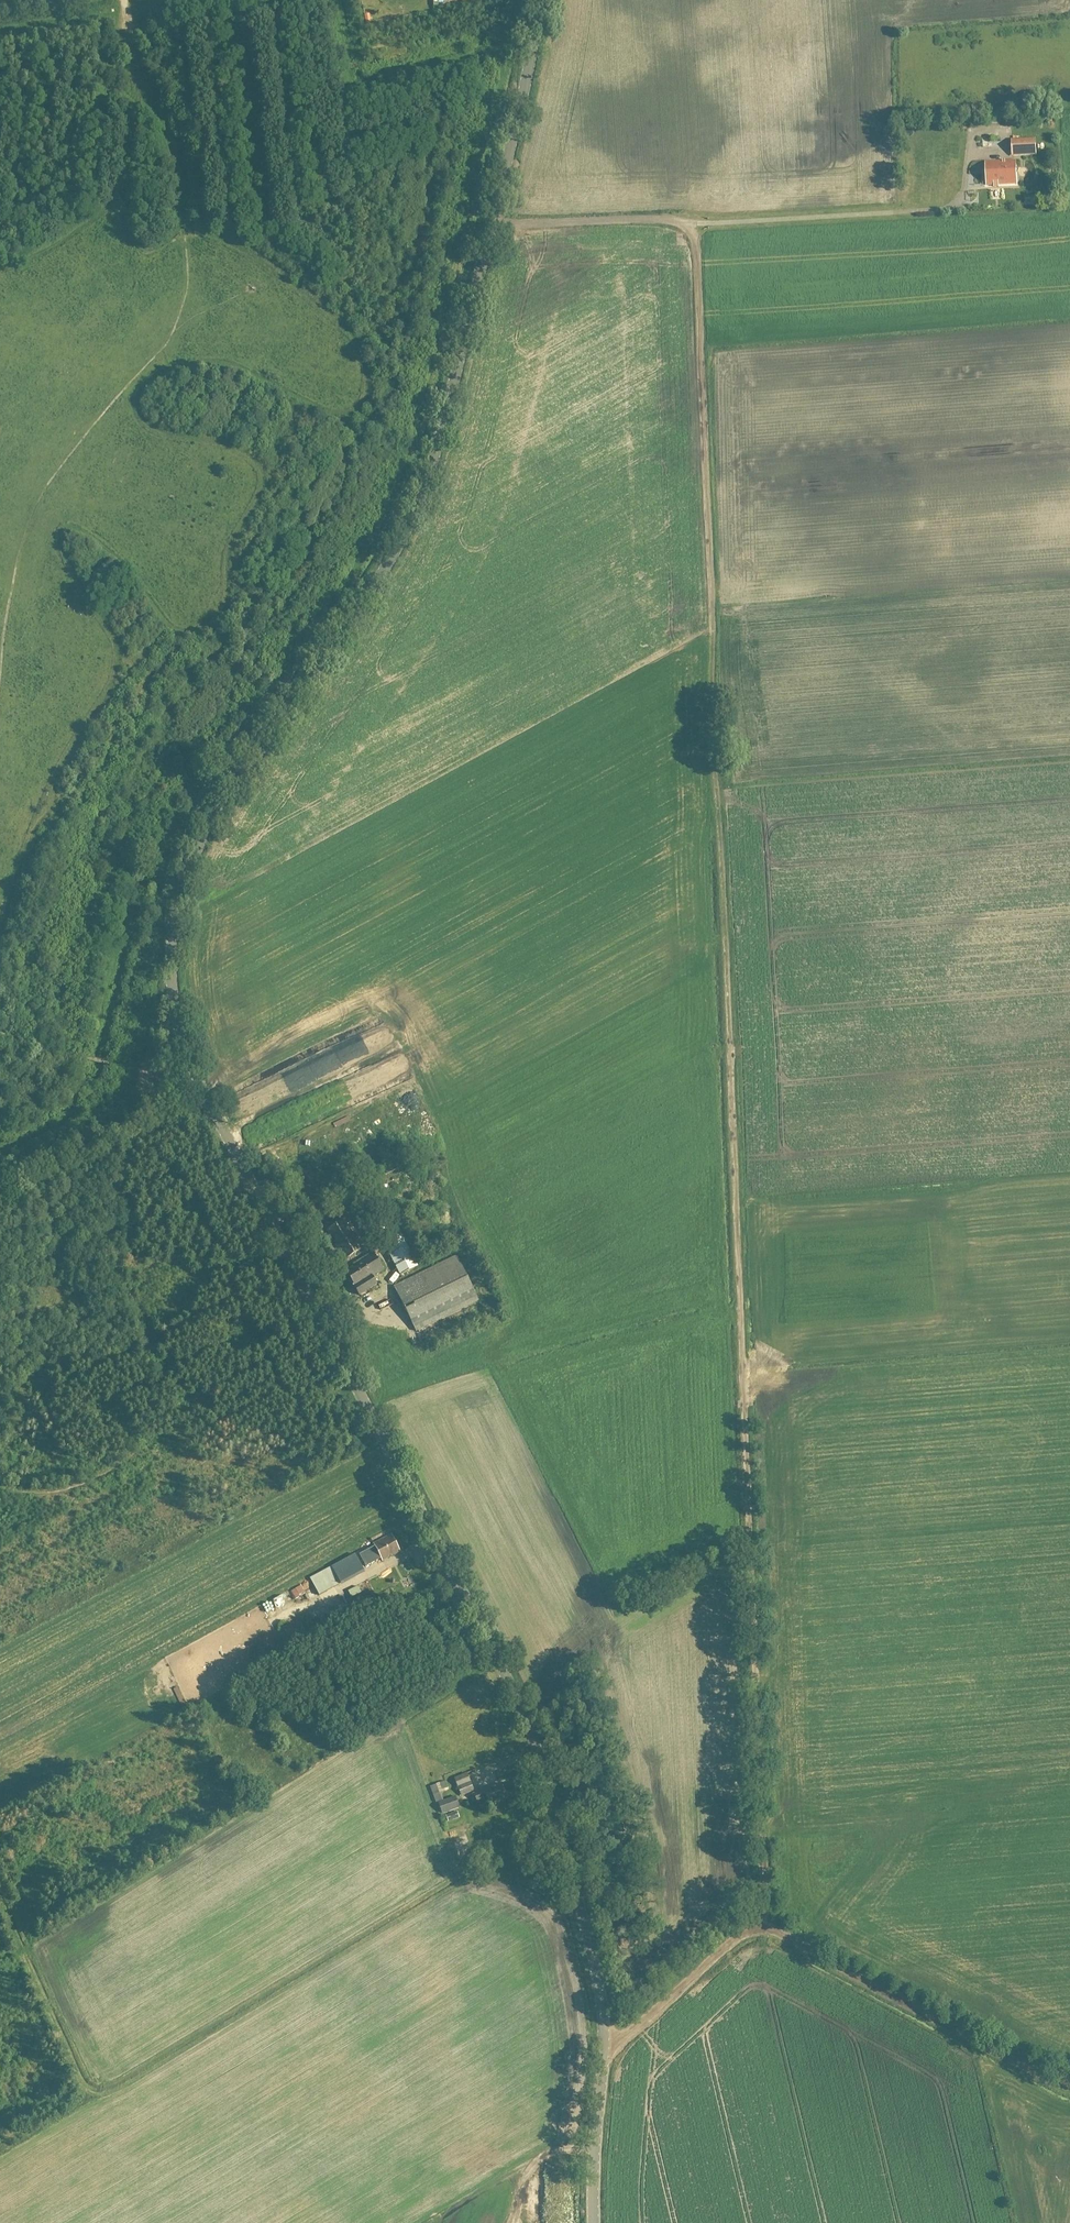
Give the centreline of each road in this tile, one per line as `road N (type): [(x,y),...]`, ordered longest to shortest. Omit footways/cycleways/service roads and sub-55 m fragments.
road 1 (tertiary): [(593,2222),(601,1996),(536,1753),(498,1664),(186,1069),(166,981),(167,934),(191,853),(413,516),(492,226),(538,0)]
road 2 (track): [(748,1928),(762,1905),(764,1846),(703,364),(687,226)]
road 3 (track): [(1069,2087),(772,1930),(748,1928)]
road 4 (track): [(687,226),(492,226)]
road 5 (track): [(604,2041),(624,2036),(748,1928)]
road 6 (track): [(0,1201),(126,1134)]
road 7 (track): [(166,1113),(200,1096),(142,1070),(151,1056),(162,1065)]

